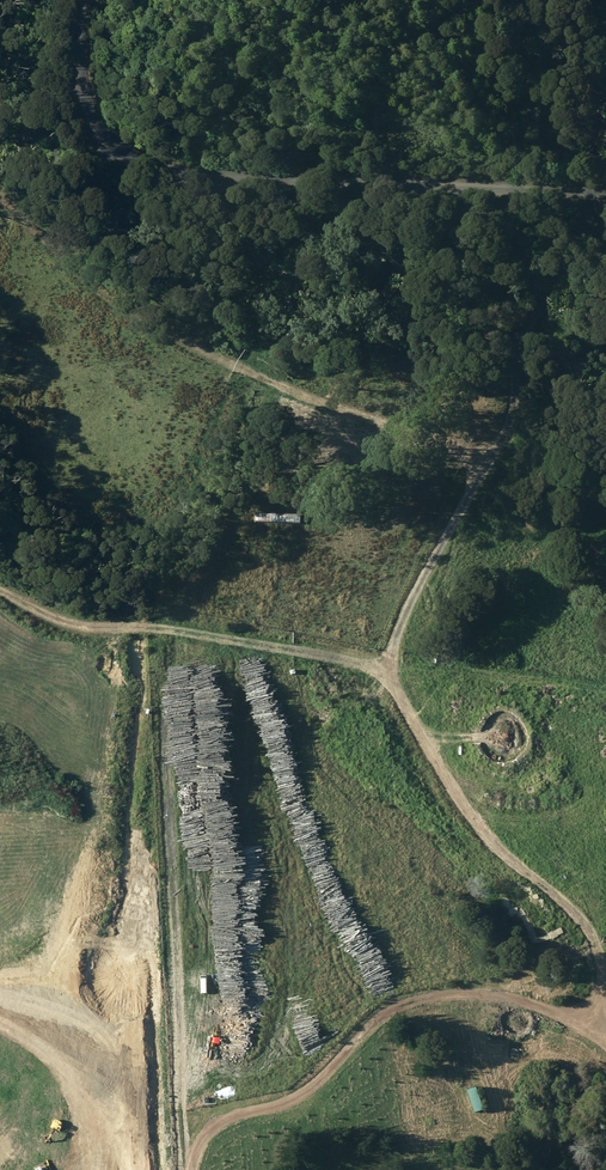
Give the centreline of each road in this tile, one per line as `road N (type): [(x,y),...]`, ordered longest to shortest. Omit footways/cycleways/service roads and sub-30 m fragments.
road 1 (track): [(457,196),(528,267),(518,419),(445,547),(404,650),(492,792),(578,893),(605,983)]
road 2 (tertiary): [(72,0),(85,104),(112,145),(151,174),(605,205)]
road 3 (track): [(605,988),(601,1009),(461,990),(395,1001),(288,1112),(230,1111),(198,1128),(191,1169)]
road 4 (track): [(0,578),(36,605),(105,626),(298,651),(404,650)]

